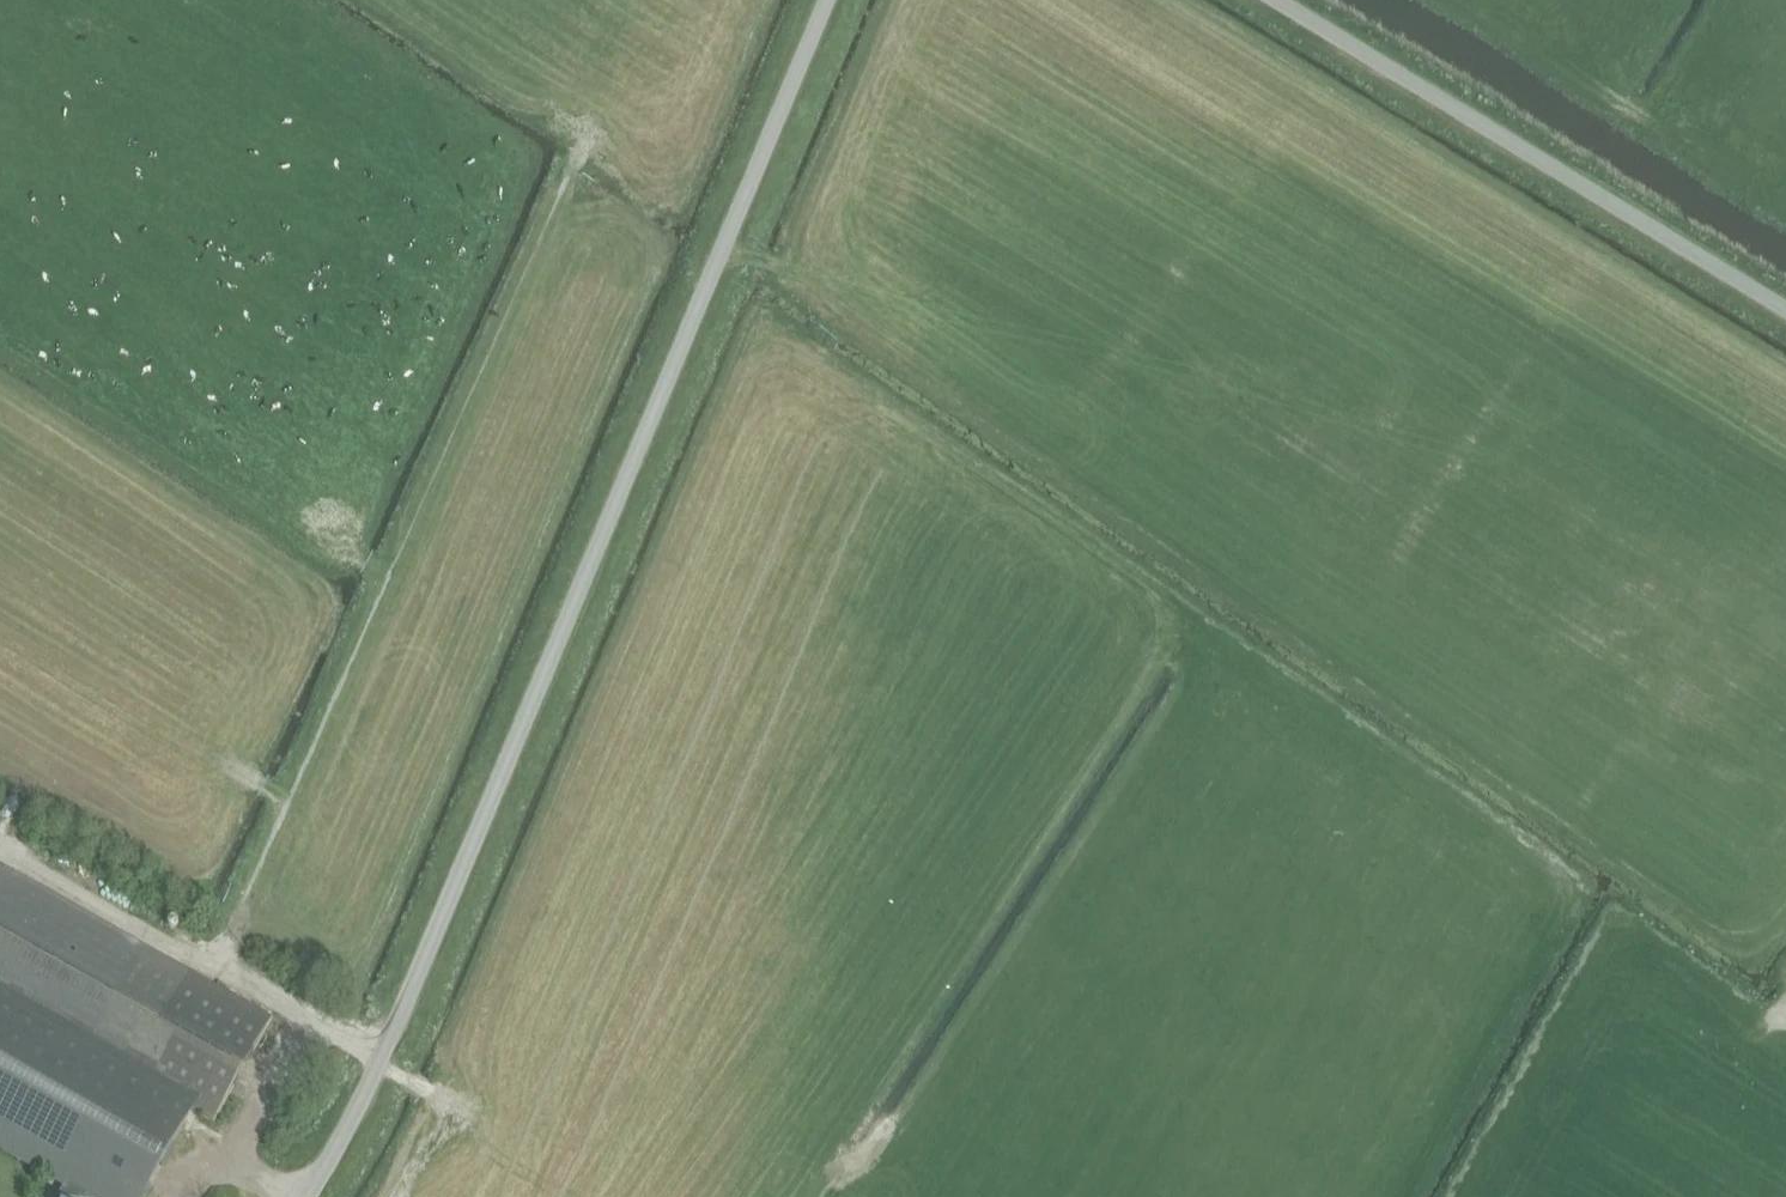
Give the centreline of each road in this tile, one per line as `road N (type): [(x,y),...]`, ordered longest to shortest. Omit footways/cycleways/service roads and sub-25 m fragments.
road 1 (unclassified): [(306,1196),(432,959),(589,563),(828,0)]
road 2 (unclassified): [(1785,311),(1274,0)]

